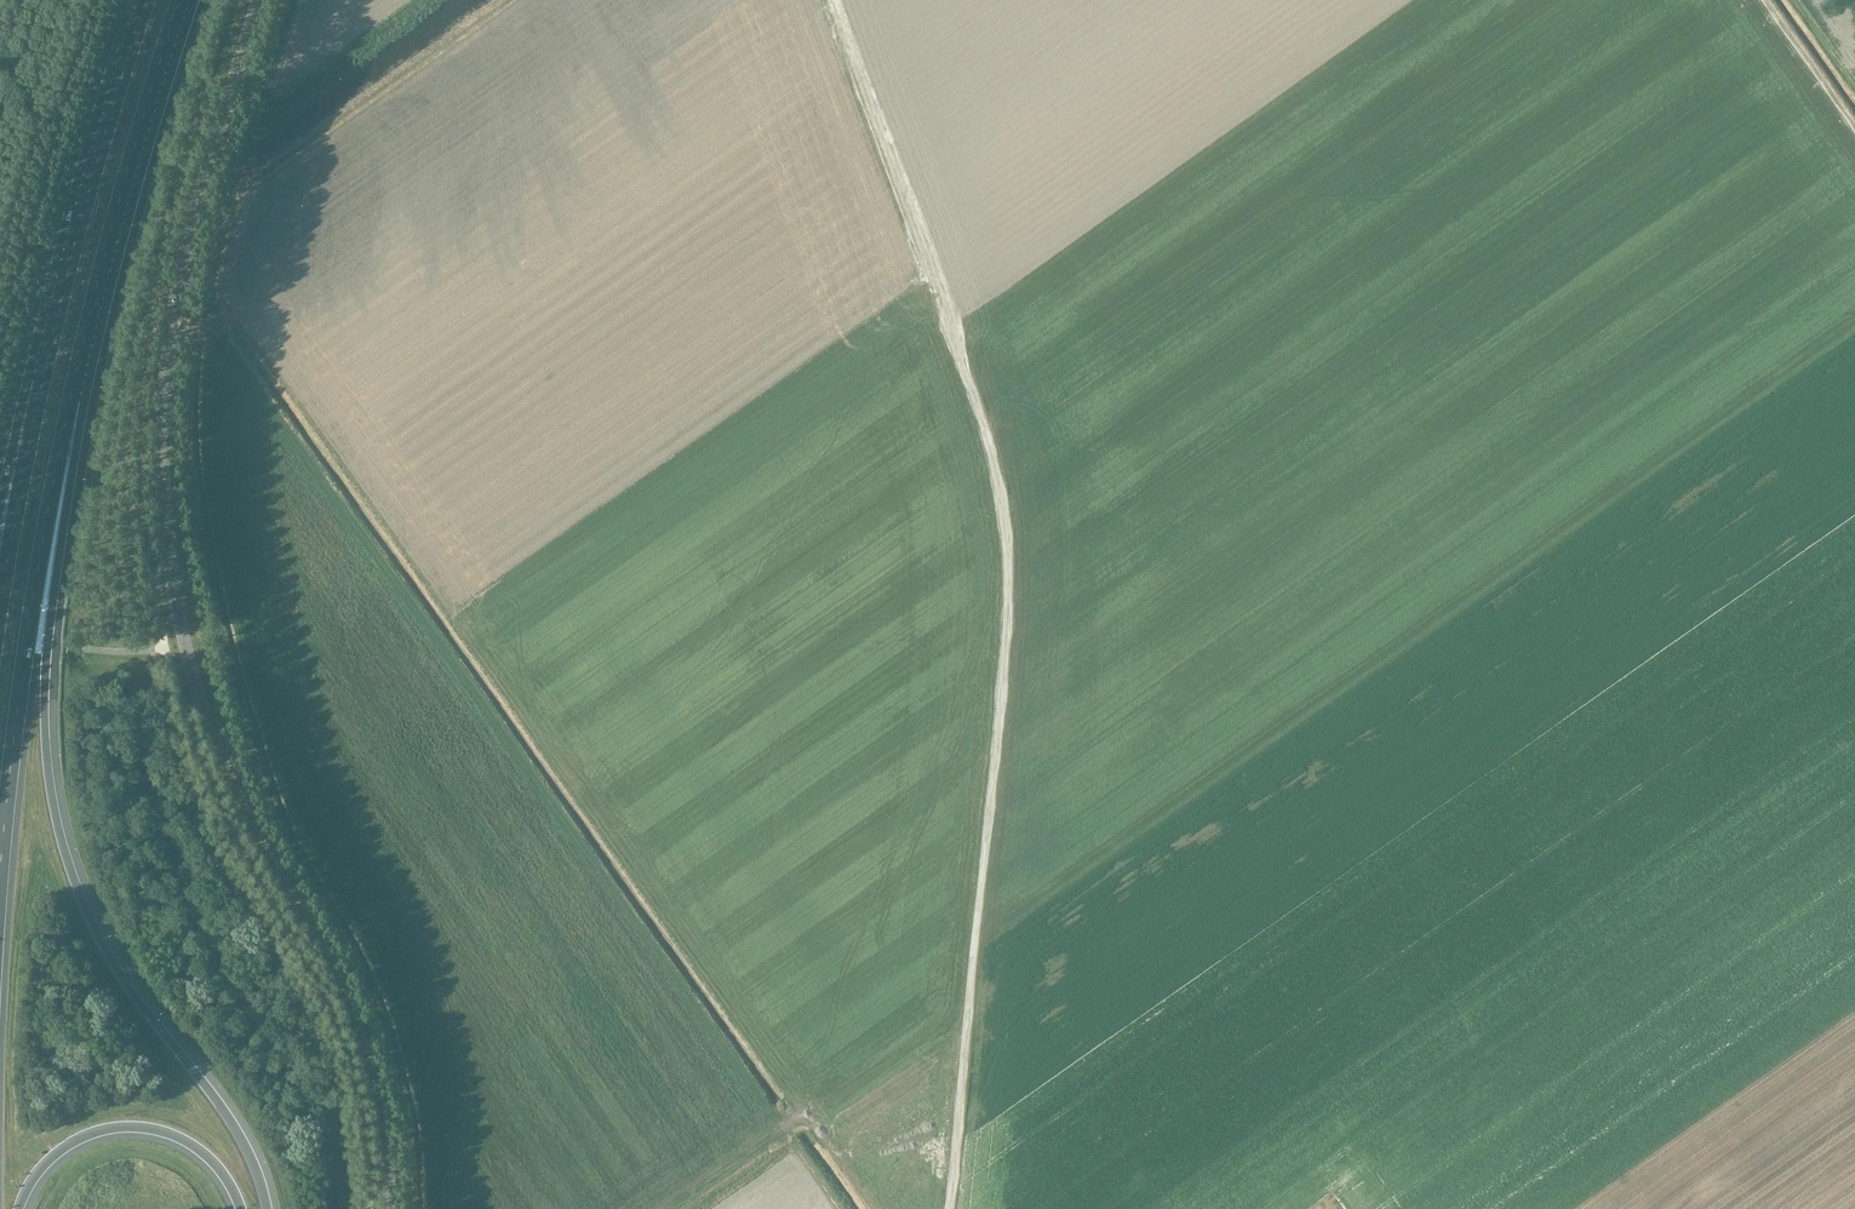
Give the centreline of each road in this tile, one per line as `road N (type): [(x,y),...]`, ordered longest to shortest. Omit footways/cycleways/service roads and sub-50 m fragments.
road 1 (tertiary): [(391,1208),(379,1113),(351,1014),(222,773),(184,646),(168,554),(162,452),(181,286),(259,0)]
road 2 (motorway): [(268,1208),(244,1141),(107,950),(58,822),(46,670),(74,459),(71,397)]
road 3 (motorway): [(0,873),(35,590),(71,397)]
road 4 (motorway): [(71,397),(180,0)]
road 5 (motorway): [(146,0),(41,383)]
road 6 (motorway): [(18,1208),(38,1172),(69,1144),(131,1127),(194,1145),(227,1178),(241,1208)]
road 7 (motorway): [(41,383),(0,614)]
road 8 (motorway): [(41,383),(16,430),(0,505)]

